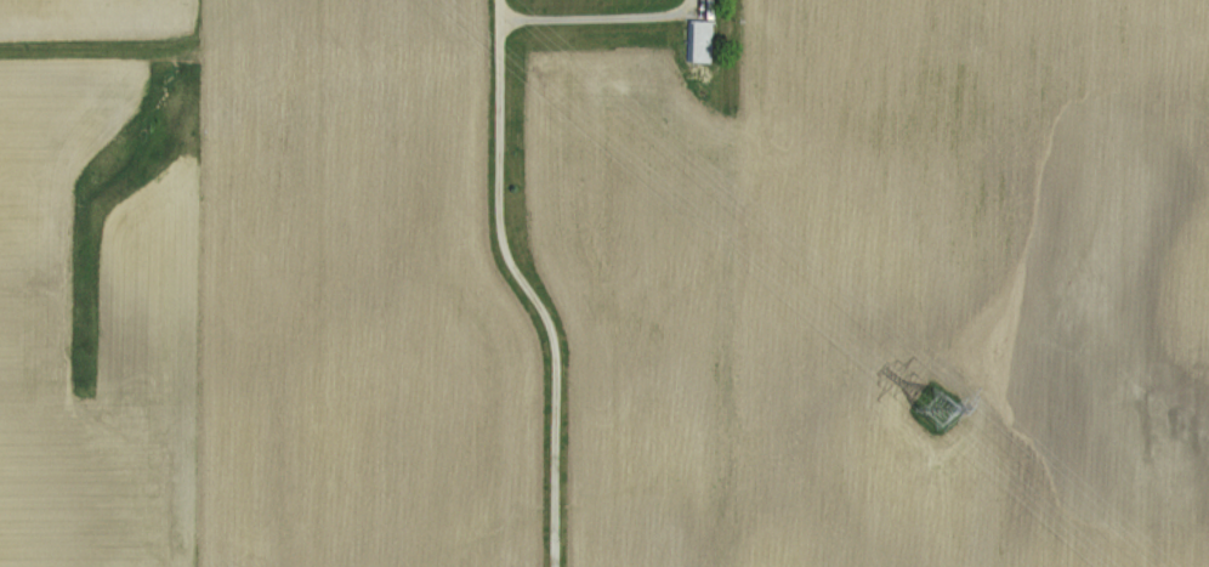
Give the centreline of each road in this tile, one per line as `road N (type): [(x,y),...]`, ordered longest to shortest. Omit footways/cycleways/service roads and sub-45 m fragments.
road 1 (track): [(555,566),(554,329),(512,262),(498,219),(503,24),(512,17),(677,12),(692,0)]

